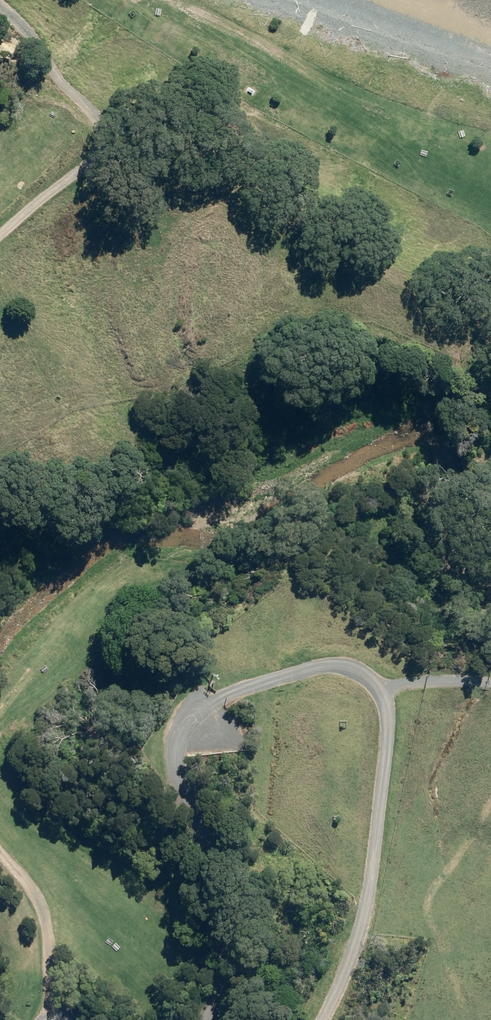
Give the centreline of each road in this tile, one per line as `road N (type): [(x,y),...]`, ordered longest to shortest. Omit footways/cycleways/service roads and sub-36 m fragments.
road 1 (track): [(144,0),(469,129),(490,158)]
road 2 (unclassified): [(204,1019),(222,964),(211,874),(179,770),(179,738),(195,711)]
road 3 (track): [(0,5),(99,130),(90,161),(0,238)]
road 4 (track): [(0,851),(46,927),(47,1019)]

